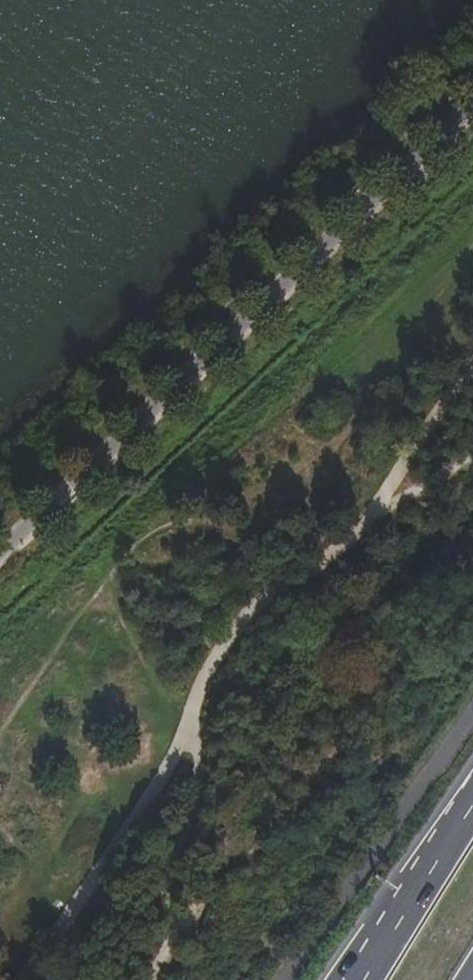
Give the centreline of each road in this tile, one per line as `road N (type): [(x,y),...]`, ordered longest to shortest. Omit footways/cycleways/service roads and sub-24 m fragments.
road 1 (motorway): [(472,808),(364,979)]

